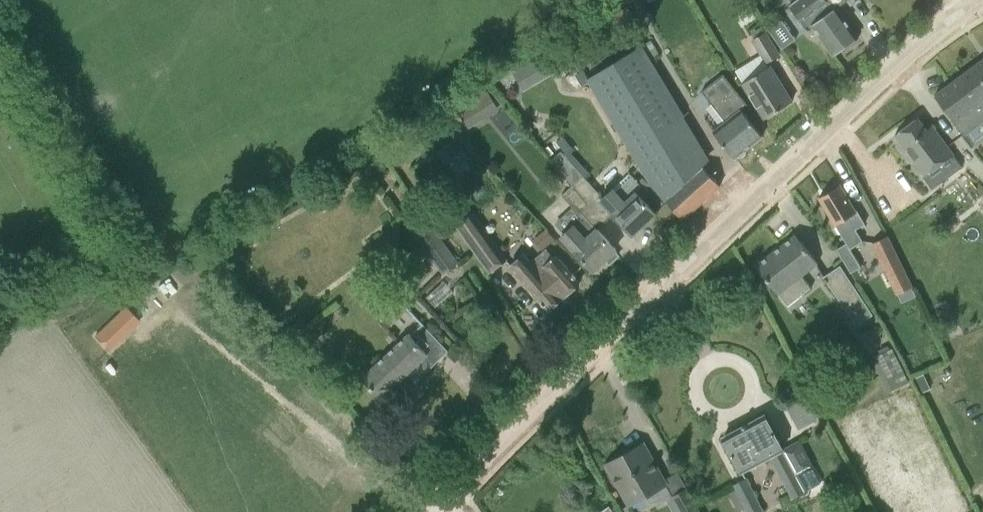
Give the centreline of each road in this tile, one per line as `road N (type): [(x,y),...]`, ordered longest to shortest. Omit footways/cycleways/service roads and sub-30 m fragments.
road 1 (tertiary): [(441,499),(830,123),(982,2)]

